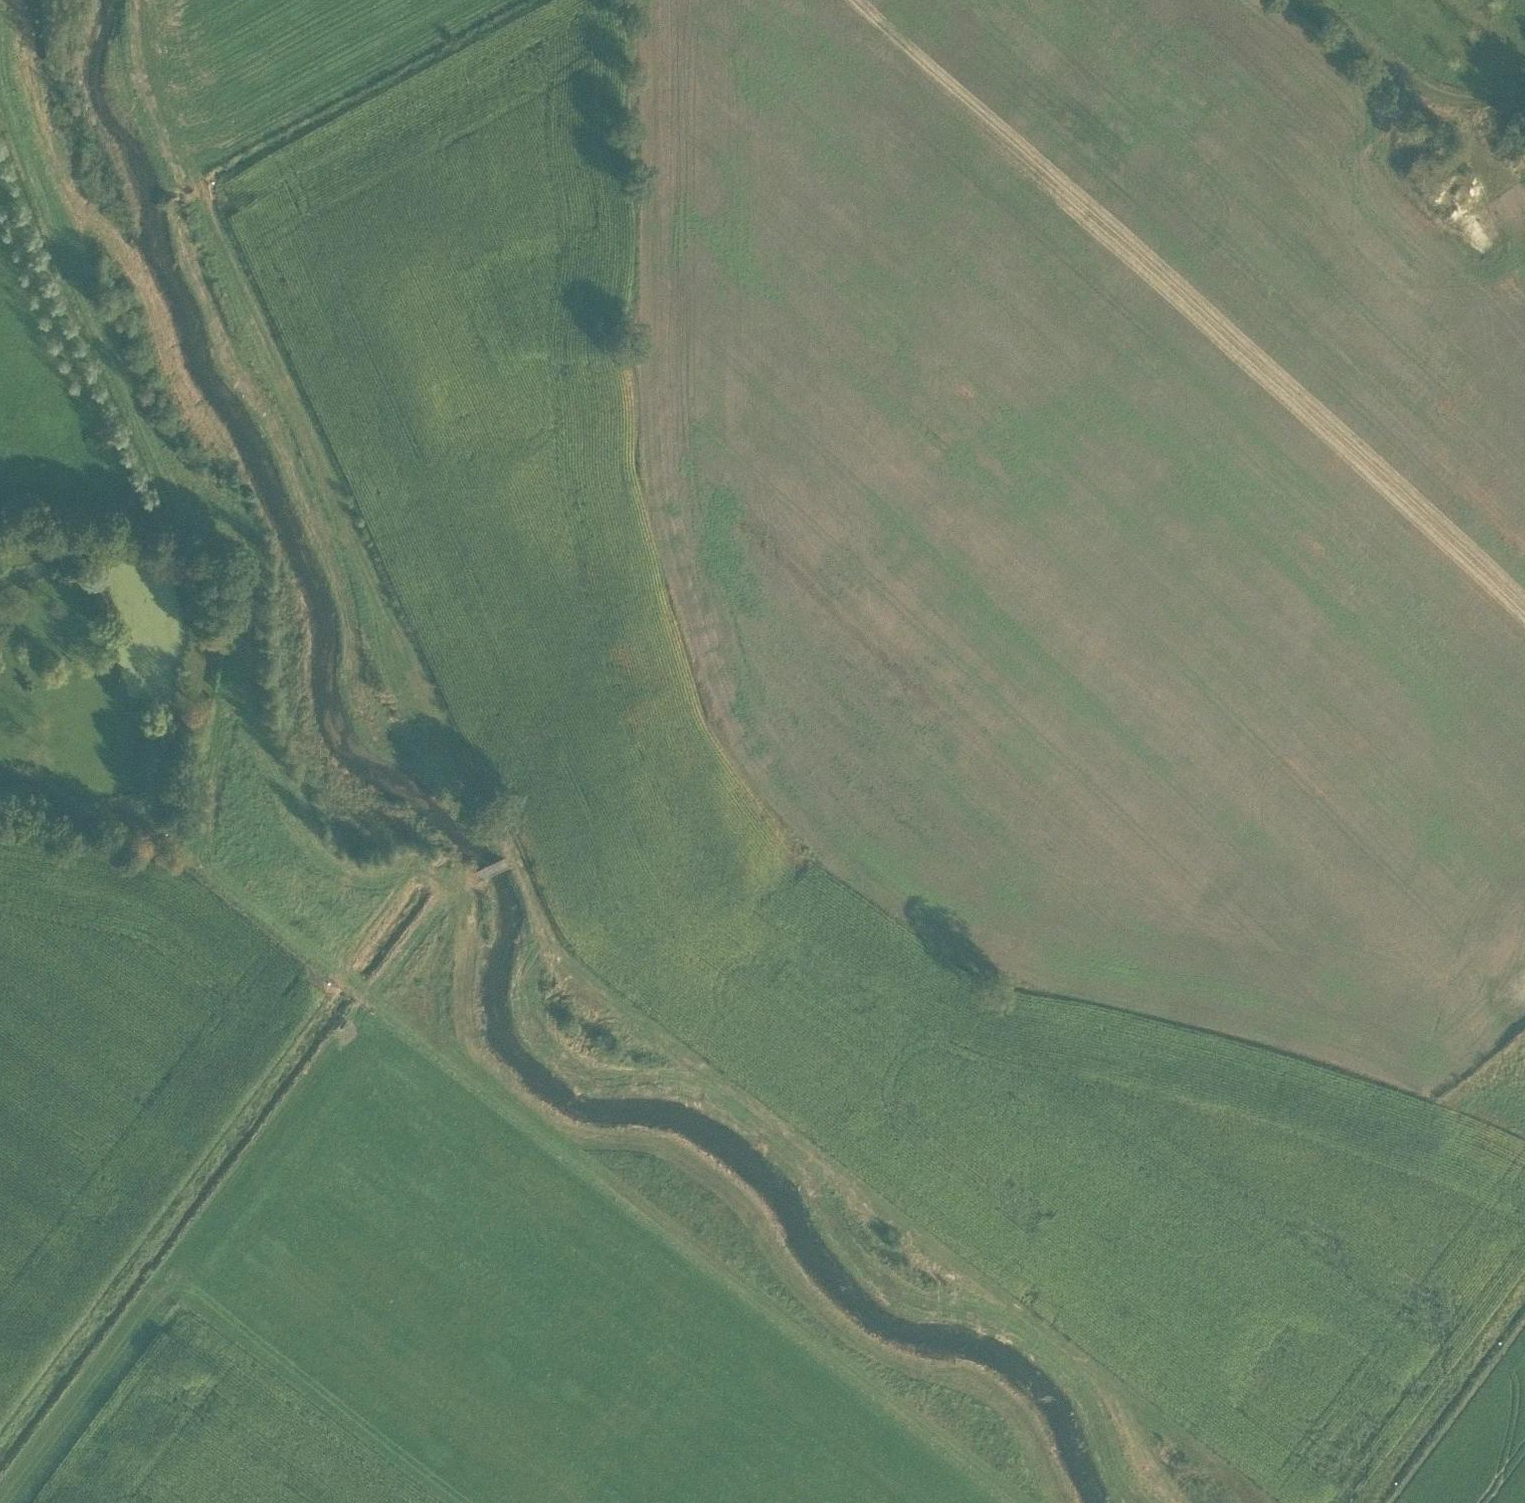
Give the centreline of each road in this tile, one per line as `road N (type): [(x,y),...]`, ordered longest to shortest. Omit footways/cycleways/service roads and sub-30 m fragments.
road 1 (track): [(1524,102),(1442,102),(1319,0)]

